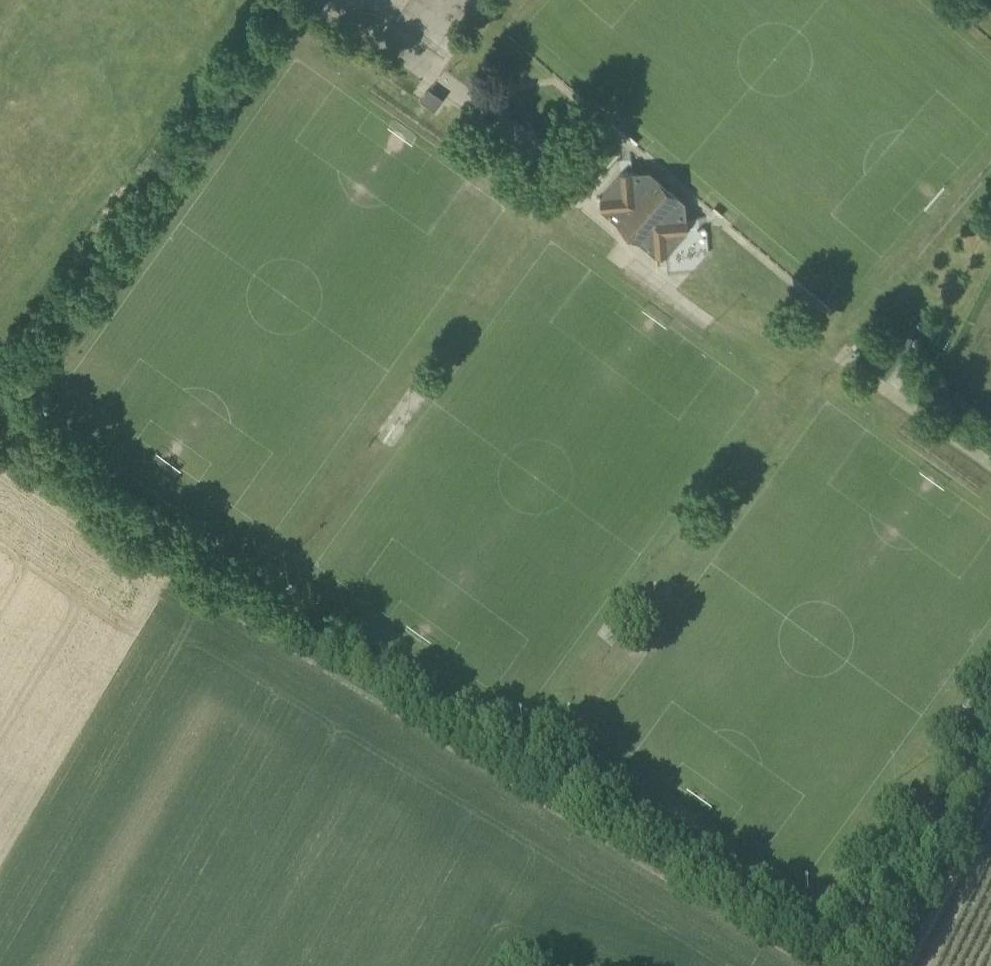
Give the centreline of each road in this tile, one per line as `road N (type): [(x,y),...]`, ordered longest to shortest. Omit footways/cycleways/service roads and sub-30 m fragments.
road 1 (track): [(923,965),(990,828)]

